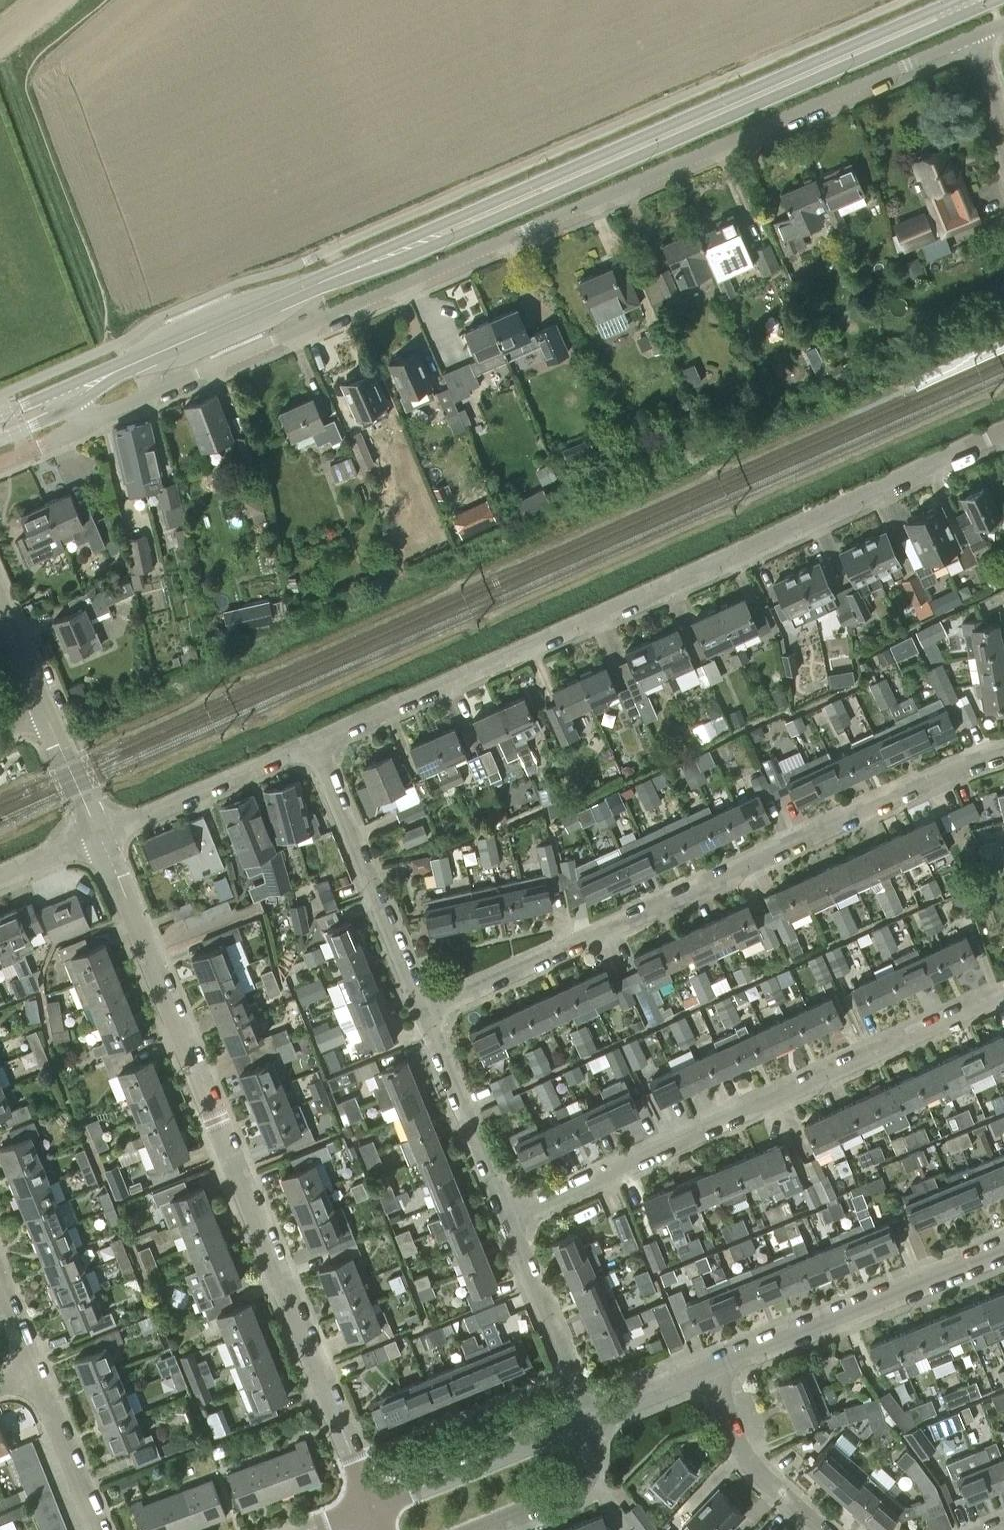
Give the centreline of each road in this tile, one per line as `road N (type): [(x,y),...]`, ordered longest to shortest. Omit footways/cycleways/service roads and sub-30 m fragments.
road 1 (secondary): [(75,390),(969,0)]
road 2 (residential): [(91,422),(975,35)]
road 3 (residential): [(310,737),(1003,429)]
road 4 (residential): [(372,1506),(96,833)]
road 5 (residential): [(419,1011),(1003,753)]
road 6 (residential): [(501,1219),(1003,998)]
road 7 (residential): [(714,1369),(1003,1249)]
road 8 (residential): [(419,1011),(310,737)]
road 9 (residential): [(96,833),(310,737)]
road 10 (residential): [(372,1506),(586,1417)]
road 11 (residential): [(501,1219),(419,1011)]
road 12 (residential): [(586,1417),(501,1219)]
road 13 (residential): [(823,1529),(744,1452),(714,1369)]
road 14 (residential): [(492,1529),(591,1487),(599,1466),(586,1417)]
road 15 (residential): [(97,1529),(29,1366)]
road 16 (residential): [(586,1417),(714,1369)]
road 17 (residential): [(96,833),(46,714)]

